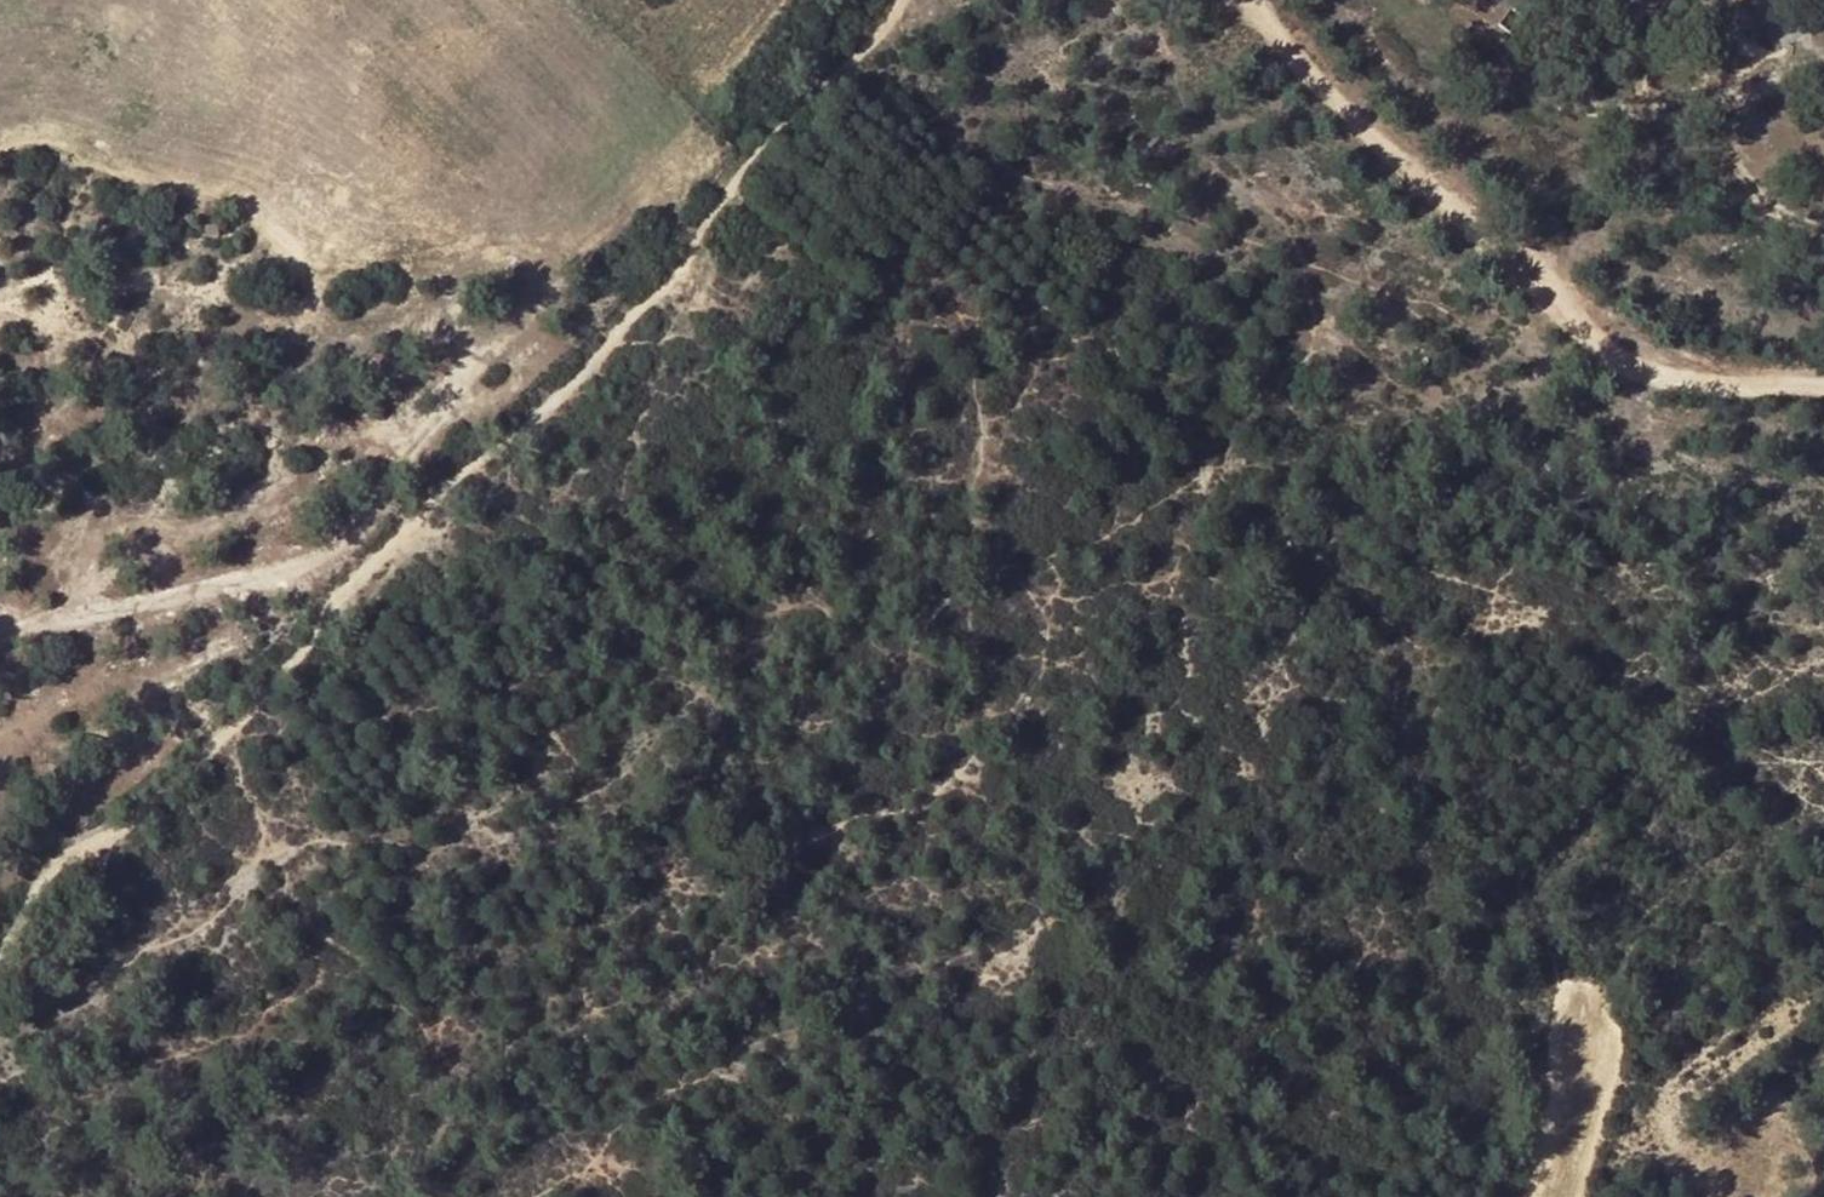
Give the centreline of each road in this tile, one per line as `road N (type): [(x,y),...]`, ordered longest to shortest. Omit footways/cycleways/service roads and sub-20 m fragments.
road 1 (track): [(897,0),(854,64),(801,105),(759,153),(670,283),(581,380),(452,485),(312,625),(254,704),(140,809),(56,858),(0,938)]
road 2 (track): [(1823,382),(1770,373),(1671,378),(1630,355),(1560,292),(1534,253),(1353,113),(1260,0)]

